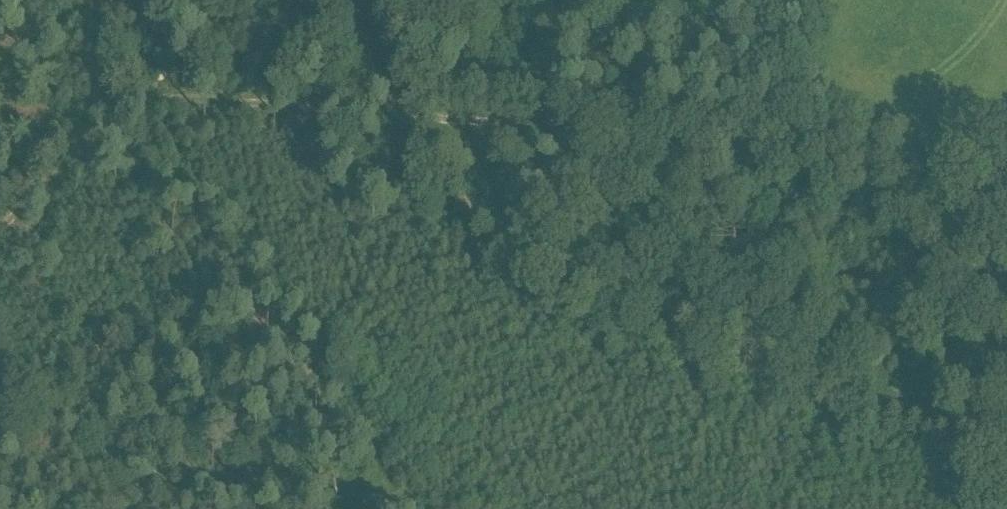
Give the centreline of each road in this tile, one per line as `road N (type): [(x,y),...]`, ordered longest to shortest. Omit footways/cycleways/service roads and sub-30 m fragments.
road 1 (track): [(165,101),(424,508)]

